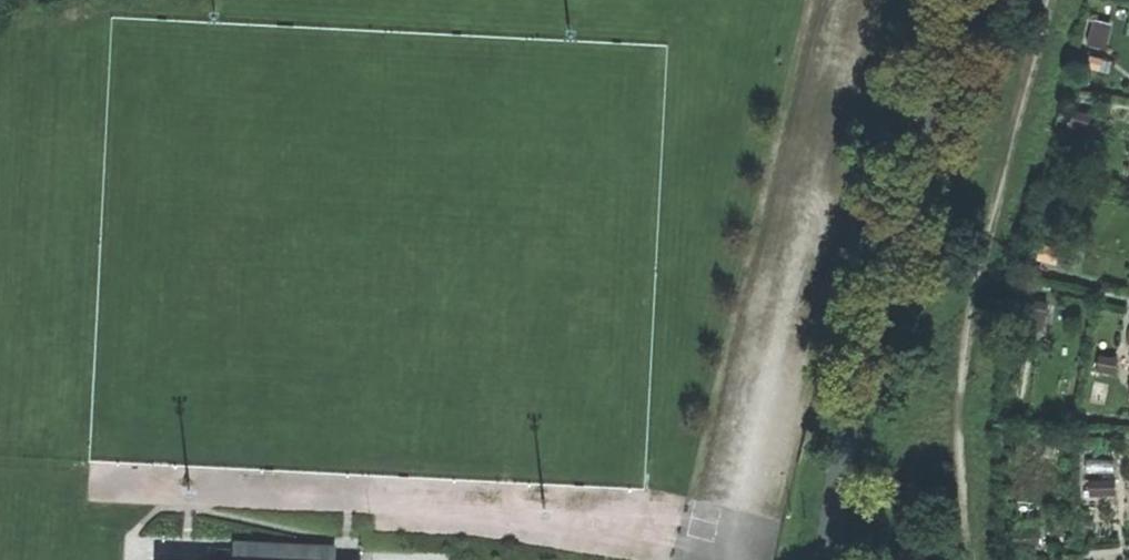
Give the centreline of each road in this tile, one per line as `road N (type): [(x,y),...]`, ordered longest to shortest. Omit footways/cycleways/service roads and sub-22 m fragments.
road 1 (unclassified): [(956,0),(831,559)]

